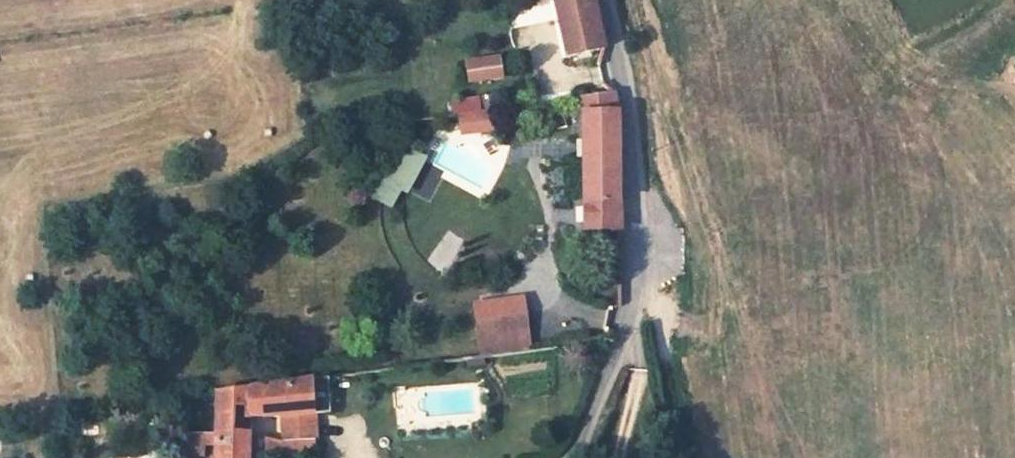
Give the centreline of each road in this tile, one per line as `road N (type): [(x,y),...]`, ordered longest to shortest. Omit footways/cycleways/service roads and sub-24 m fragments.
road 1 (unclassified): [(580,457),(639,285),(624,89),(604,0)]
road 2 (track): [(682,457),(662,339),(639,285)]

